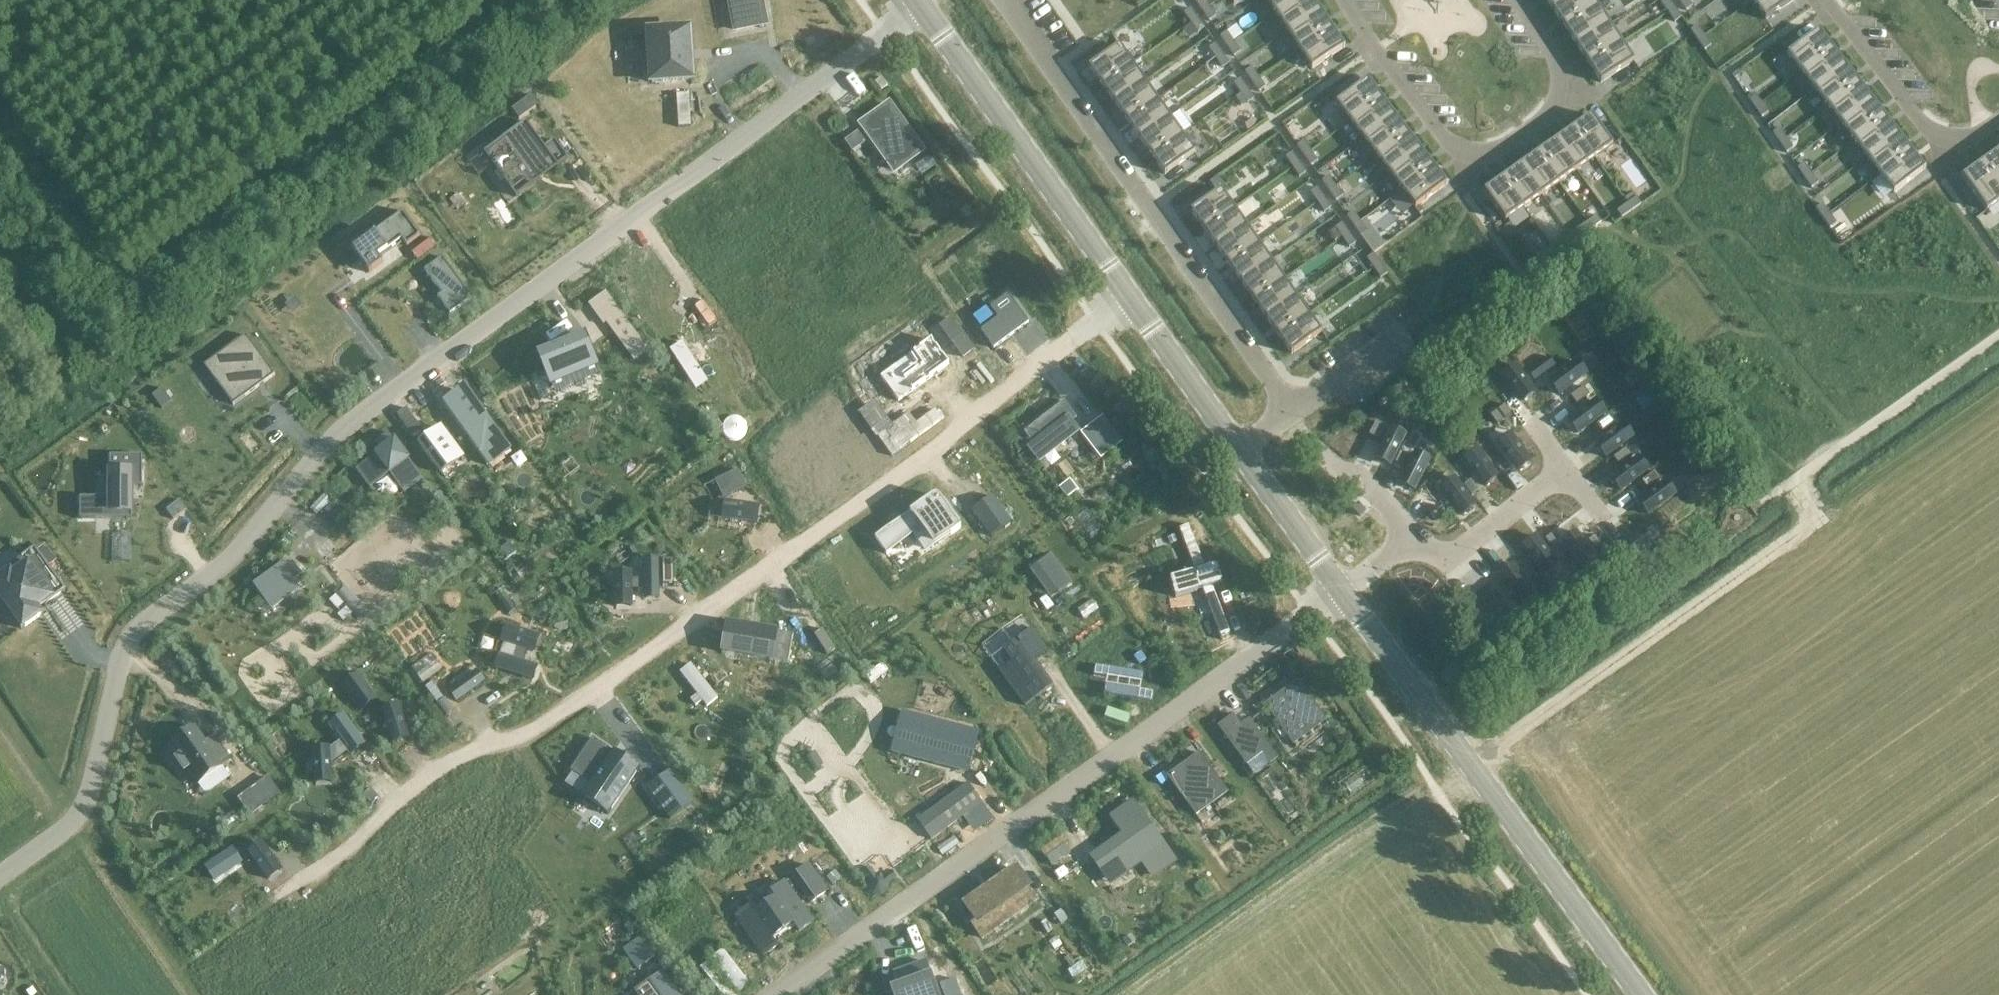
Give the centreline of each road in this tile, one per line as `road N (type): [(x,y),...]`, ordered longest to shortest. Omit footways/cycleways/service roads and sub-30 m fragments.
road 1 (residential): [(914,1),(883,34),(338,430),(224,564),(131,634),(79,815),(0,876)]
road 2 (residential): [(1132,301),(978,412),(946,447),(524,735),(471,749),(275,901)]
road 3 (track): [(1464,763),(1815,514),(1795,480),(1998,337)]
road 4 (residential): [(1341,591),(770,994)]
road 5 (residential): [(1239,451),(1278,422),(1282,396),(1006,0)]
road 6 (tertiary): [(1635,994),(1341,591)]
road 7 (residential): [(1342,0),(1447,141),(1485,154),(1552,110),(1559,96),(1559,71),(1518,0)]
road 8 (tertiary): [(1132,301),(914,1)]
road 9 (residential): [(1831,0),(1920,122),(1938,135),(1972,136),(1998,121)]
road 10 (residential): [(1565,467),(1450,555),(1408,543)]
road 11 (tertiary): [(1239,451),(1132,301)]
road 12 (tertiary): [(1341,591),(1239,451)]

